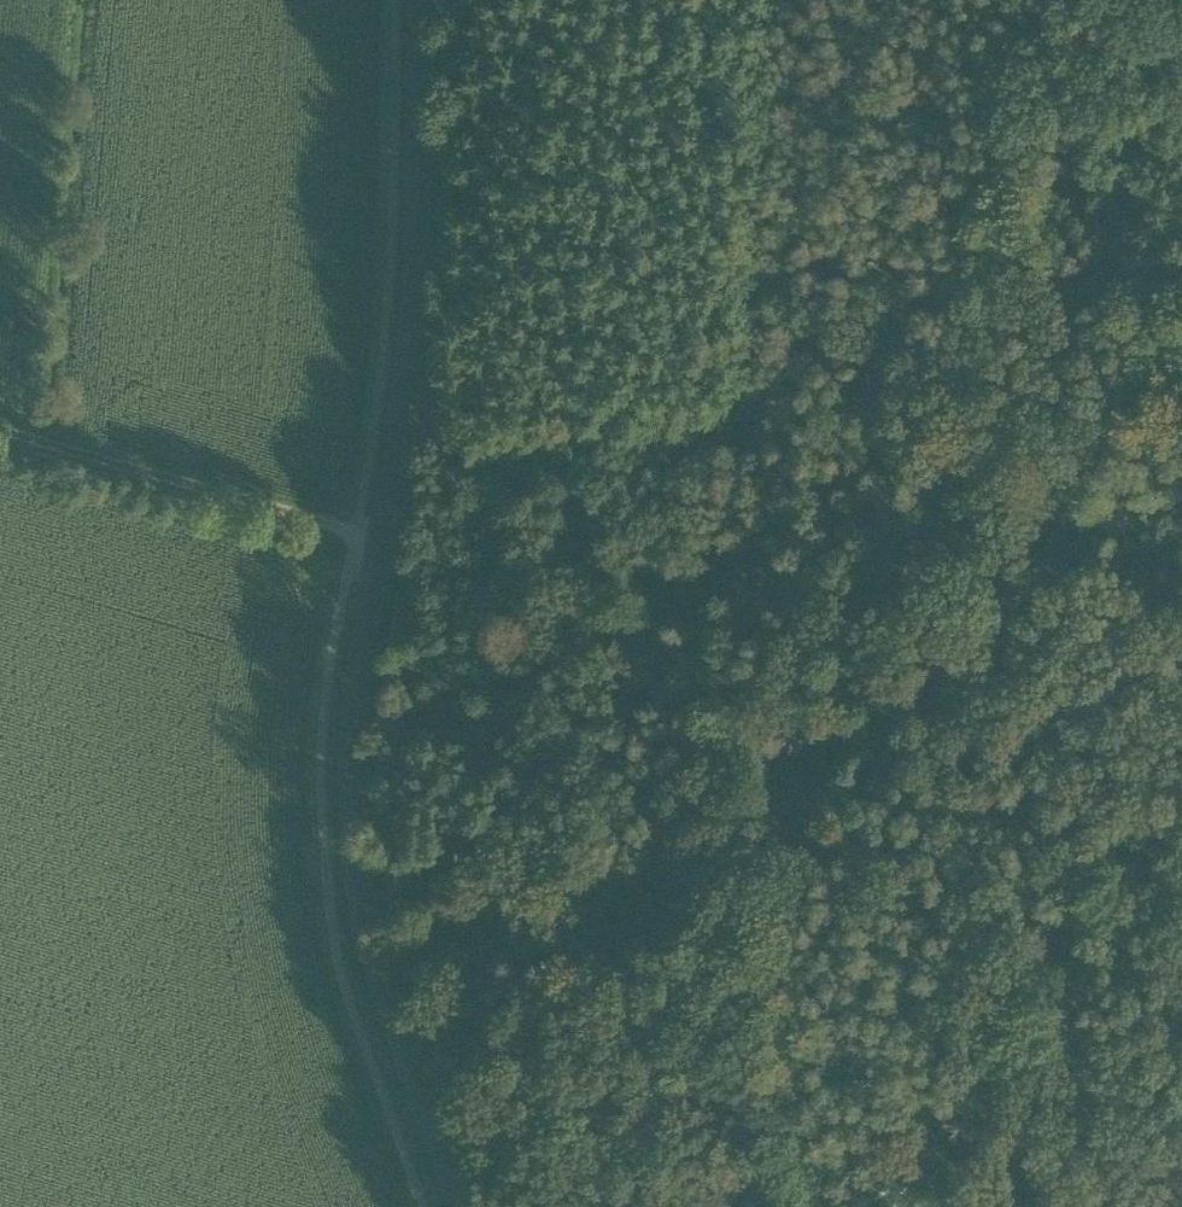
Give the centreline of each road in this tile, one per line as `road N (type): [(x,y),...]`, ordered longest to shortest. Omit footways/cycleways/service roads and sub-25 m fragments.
road 1 (unclassified): [(418,0),(409,267),(349,688),(348,832),(384,996),(458,1206)]
road 2 (track): [(0,431),(376,539)]

